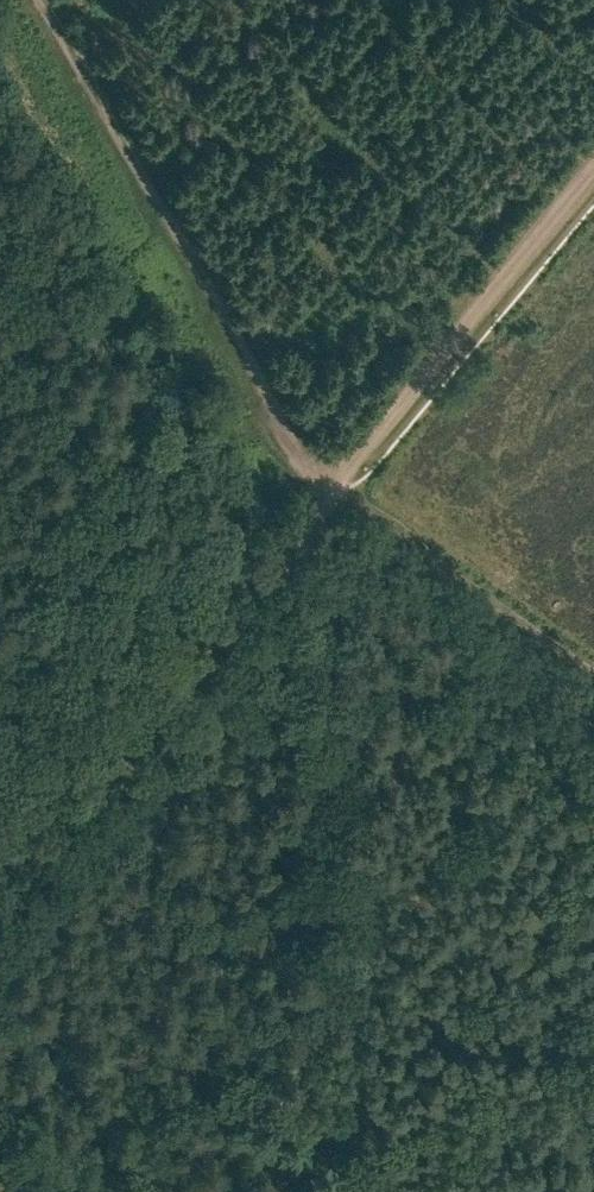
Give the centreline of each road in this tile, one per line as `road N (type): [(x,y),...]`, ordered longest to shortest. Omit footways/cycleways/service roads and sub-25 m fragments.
road 1 (track): [(349,1191),(323,1067),(315,908),(327,495)]
road 2 (track): [(327,495),(283,433),(34,0)]
road 3 (track): [(327,495),(0,896)]
road 4 (track): [(593,169),(327,495)]
road 5 (track): [(327,495),(593,681)]

